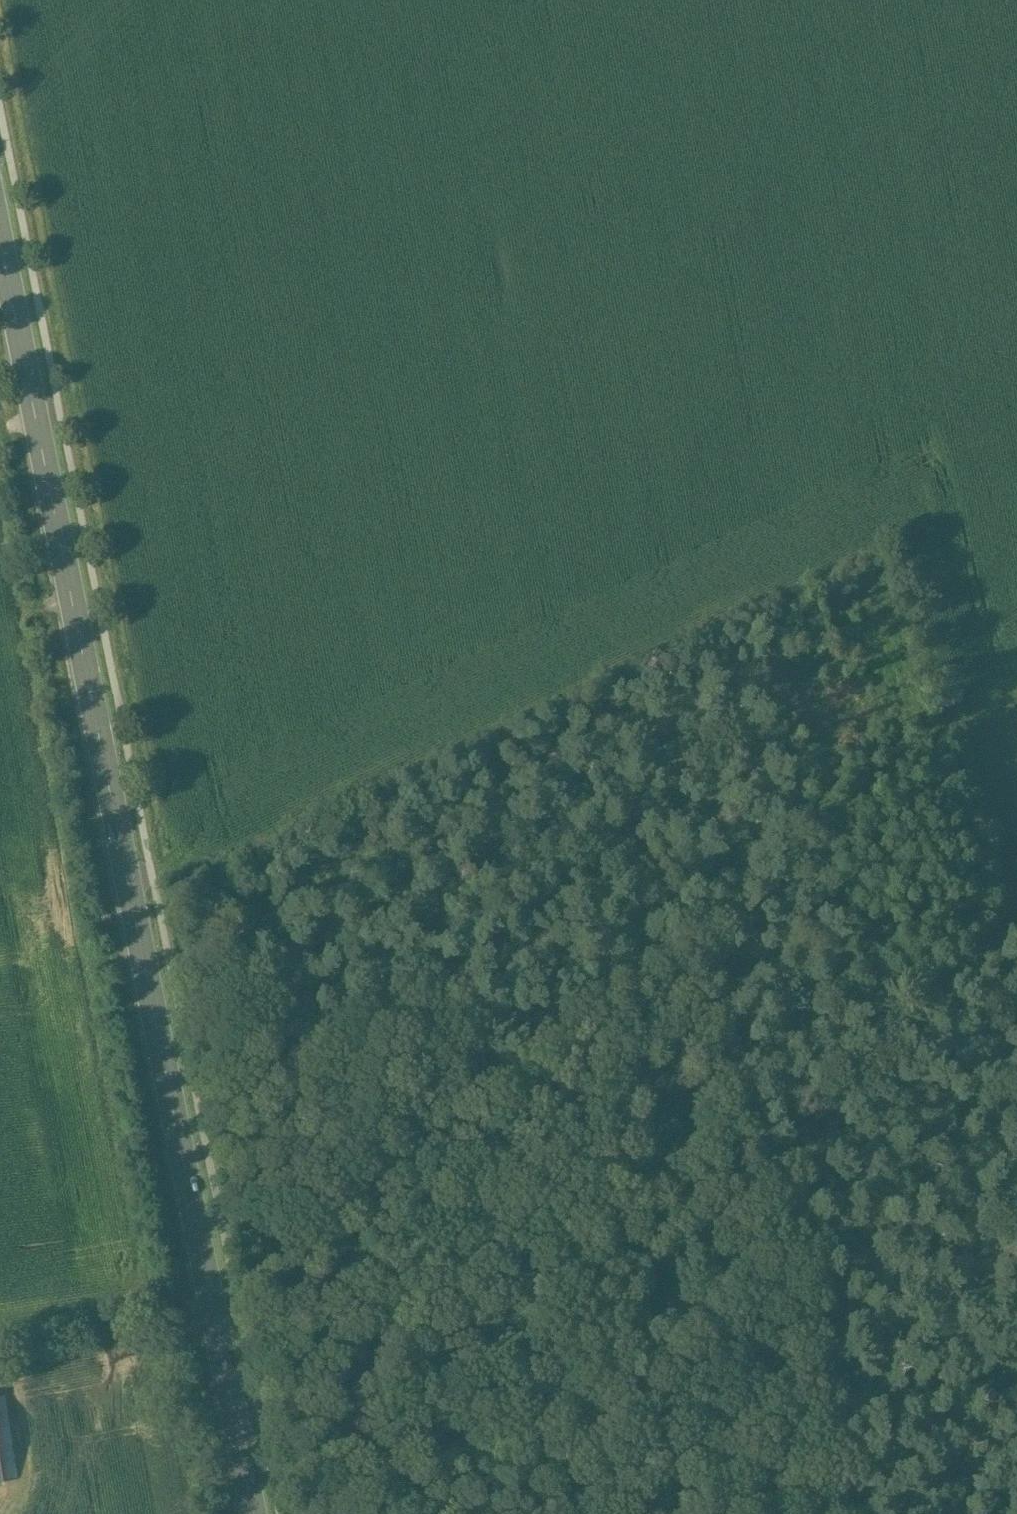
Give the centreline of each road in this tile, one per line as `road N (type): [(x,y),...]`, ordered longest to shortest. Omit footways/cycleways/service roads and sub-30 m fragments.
road 1 (secondary): [(0,241),(252,1513)]
road 2 (track): [(453,1513),(1015,916)]

